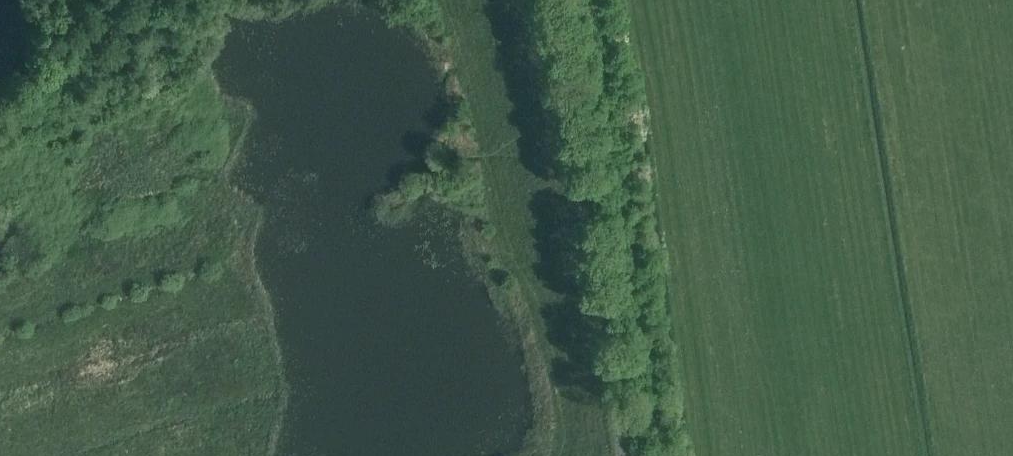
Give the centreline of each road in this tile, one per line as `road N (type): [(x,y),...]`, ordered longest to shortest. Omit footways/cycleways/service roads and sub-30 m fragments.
road 1 (unclassified): [(620,455),(544,0)]

